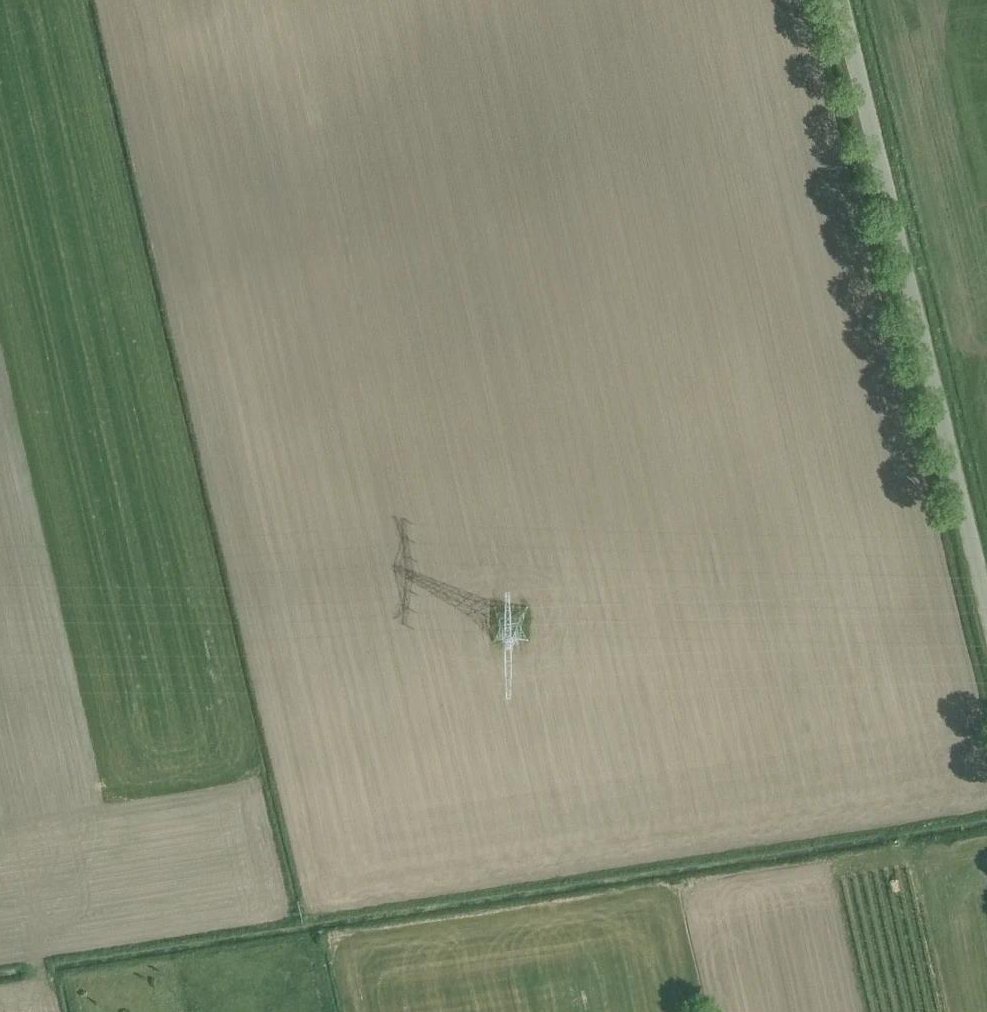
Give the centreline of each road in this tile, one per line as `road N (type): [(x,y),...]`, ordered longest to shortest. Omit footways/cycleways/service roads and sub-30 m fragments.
road 1 (unclassified): [(986,607),(841,0)]

